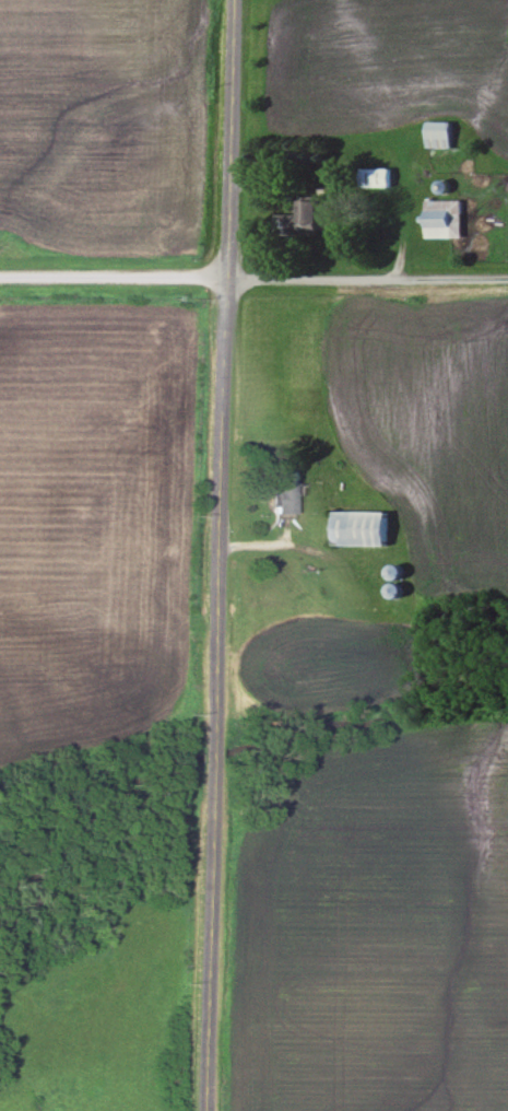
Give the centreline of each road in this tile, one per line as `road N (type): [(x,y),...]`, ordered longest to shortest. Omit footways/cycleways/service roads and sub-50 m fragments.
road 1 (tertiary): [(214,1110),(230,0)]
road 2 (residential): [(507,277),(226,277)]
road 3 (residential): [(226,277),(0,276)]

